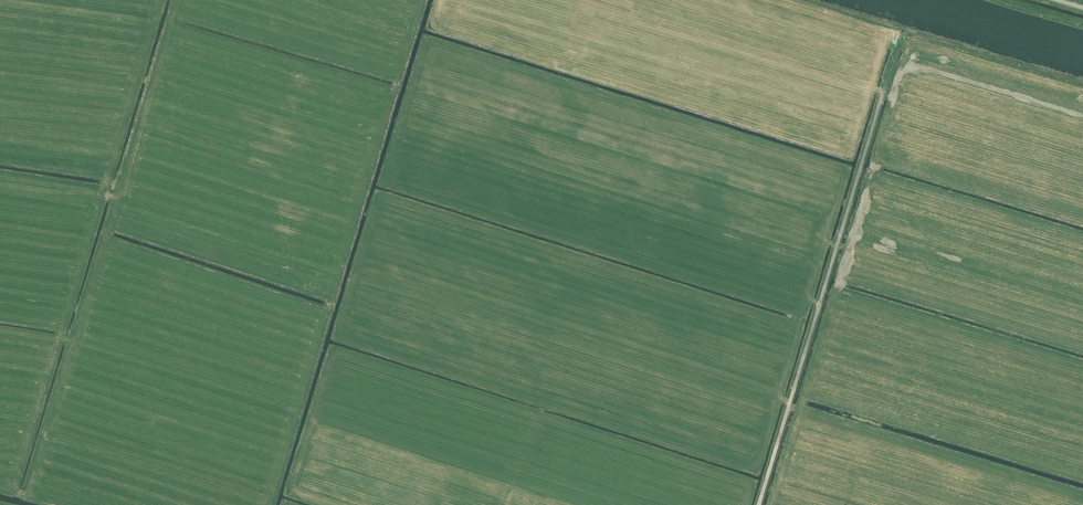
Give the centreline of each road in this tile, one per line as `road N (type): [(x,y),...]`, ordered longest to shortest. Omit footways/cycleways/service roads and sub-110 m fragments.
road 1 (unclassified): [(883,90),(758,504)]

